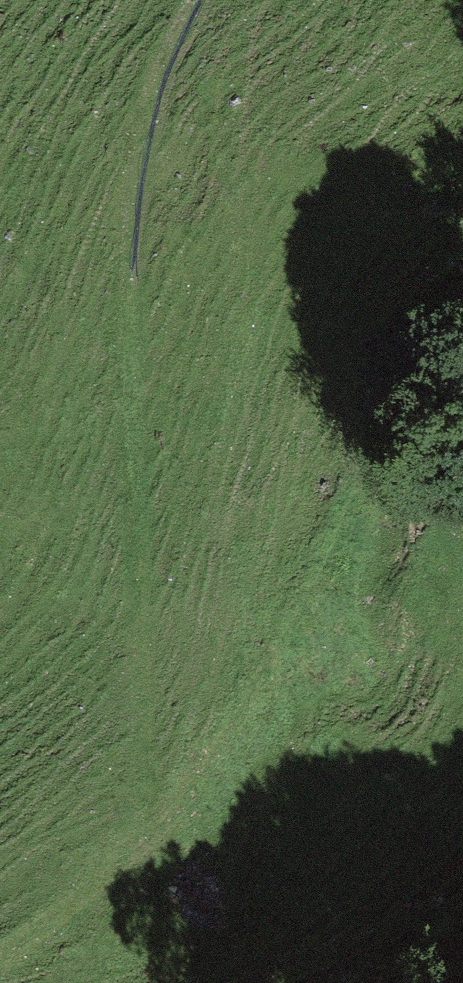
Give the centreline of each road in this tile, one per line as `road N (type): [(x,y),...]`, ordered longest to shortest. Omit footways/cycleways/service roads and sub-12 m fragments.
road 1 (track): [(202,0),(160,93),(126,400),(165,810)]
road 2 (track): [(165,810),(265,701),(316,613),(396,420)]
road 3 (track): [(396,420),(434,351),(462,318)]

